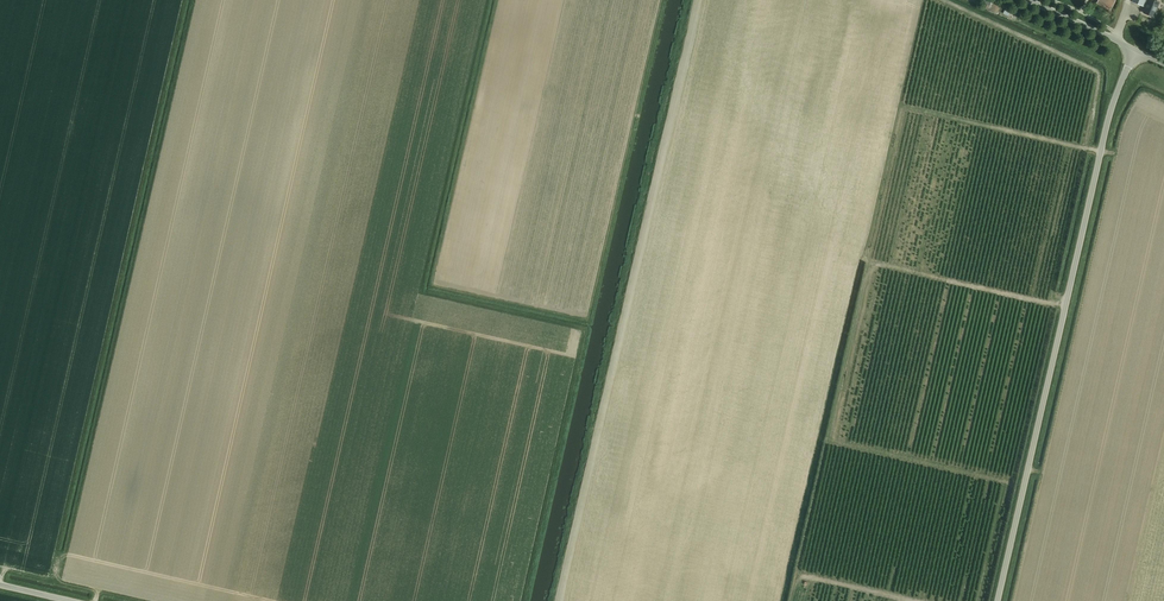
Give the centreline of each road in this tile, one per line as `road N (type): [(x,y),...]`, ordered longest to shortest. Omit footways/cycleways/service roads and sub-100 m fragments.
road 1 (track): [(557,600),(697,0)]
road 2 (unclassified): [(998,600),(1109,116),(1137,51)]
road 3 (track): [(896,106),(1120,156)]
road 4 (track): [(862,254),(876,264),(1041,302),(1067,301)]
road 5 (unclassified): [(1137,51),(1027,0)]

